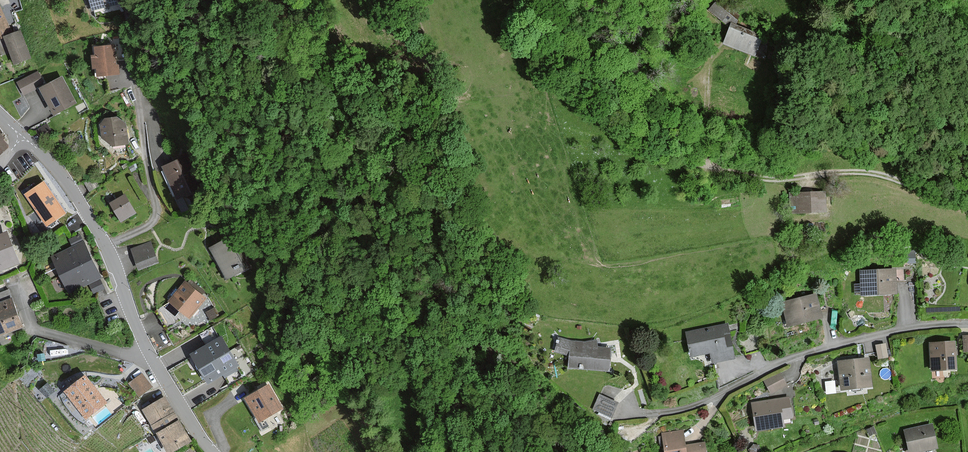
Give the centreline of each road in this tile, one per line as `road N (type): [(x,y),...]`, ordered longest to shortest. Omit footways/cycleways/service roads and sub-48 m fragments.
road 1 (track): [(967,205),(861,171),(776,181),(723,171),(706,154),(708,76)]
road 2 (residential): [(967,324),(811,354),(686,409),(656,413)]
road 3 (residential): [(127,0),(154,220),(104,244)]
road 4 (residential): [(104,244),(54,167),(0,116)]
road 5 (residential): [(17,289),(40,331),(150,354)]

